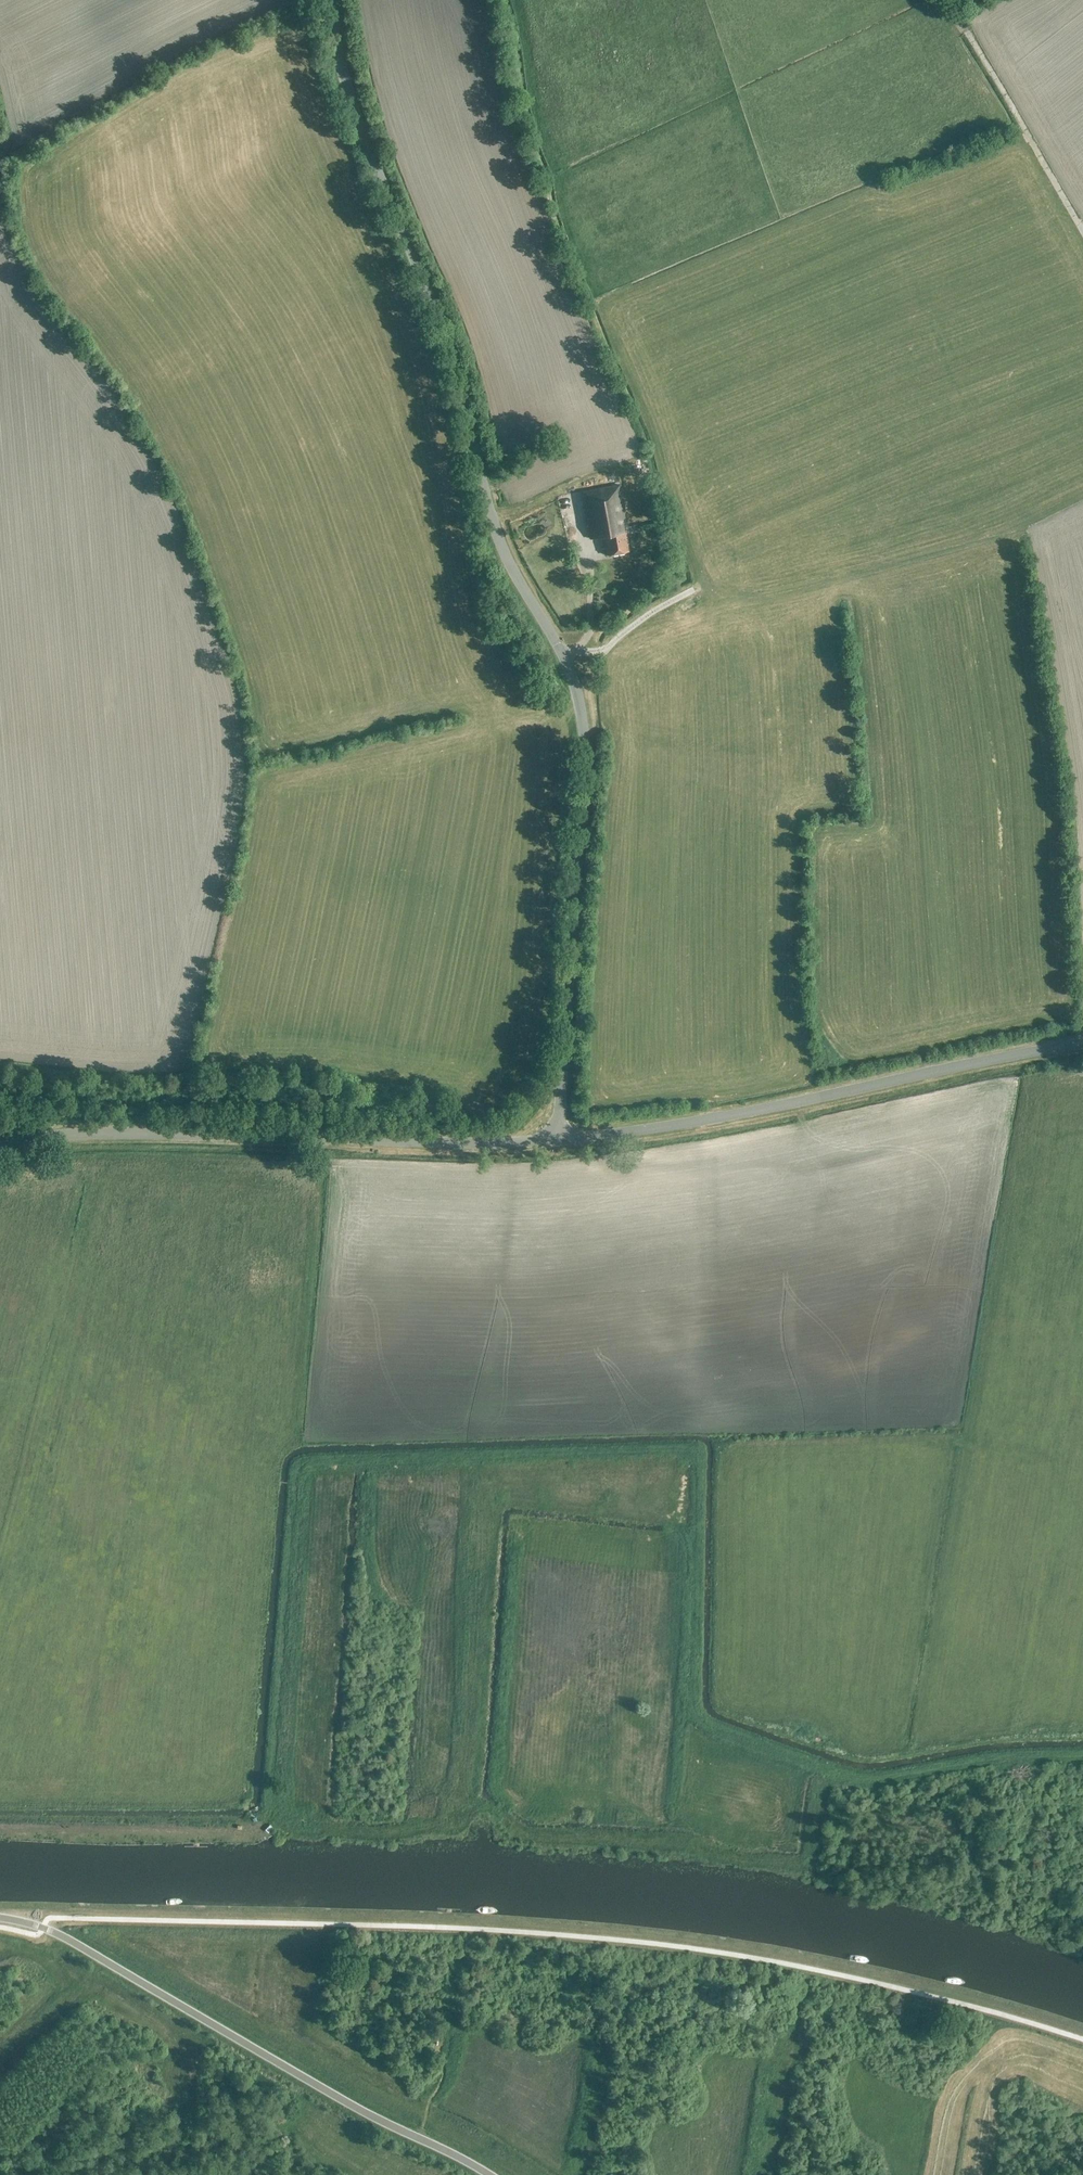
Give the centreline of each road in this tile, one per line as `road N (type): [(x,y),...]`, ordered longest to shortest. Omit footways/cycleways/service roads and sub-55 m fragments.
road 1 (tertiary): [(557,1140),(584,761),(580,708),(563,656),(498,536),(452,354),(354,110),(329,0)]
road 2 (tertiary): [(0,1148),(88,1133),(557,1140)]
road 3 (unclassified): [(485,2174),(344,2104),(61,1935),(0,1918)]
road 4 (tertiary): [(557,1140),(752,1111),(1082,1043)]
road 5 (track): [(576,649),(605,649),(692,590)]

